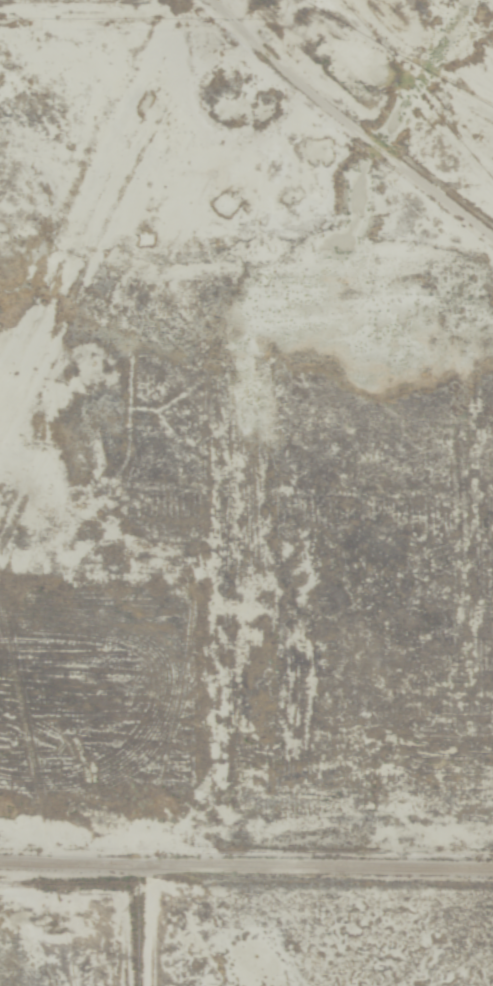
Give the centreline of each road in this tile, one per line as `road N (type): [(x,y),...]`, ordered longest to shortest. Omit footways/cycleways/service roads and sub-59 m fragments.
road 1 (track): [(492,890),(0,906)]
road 2 (track): [(492,165),(274,0)]

